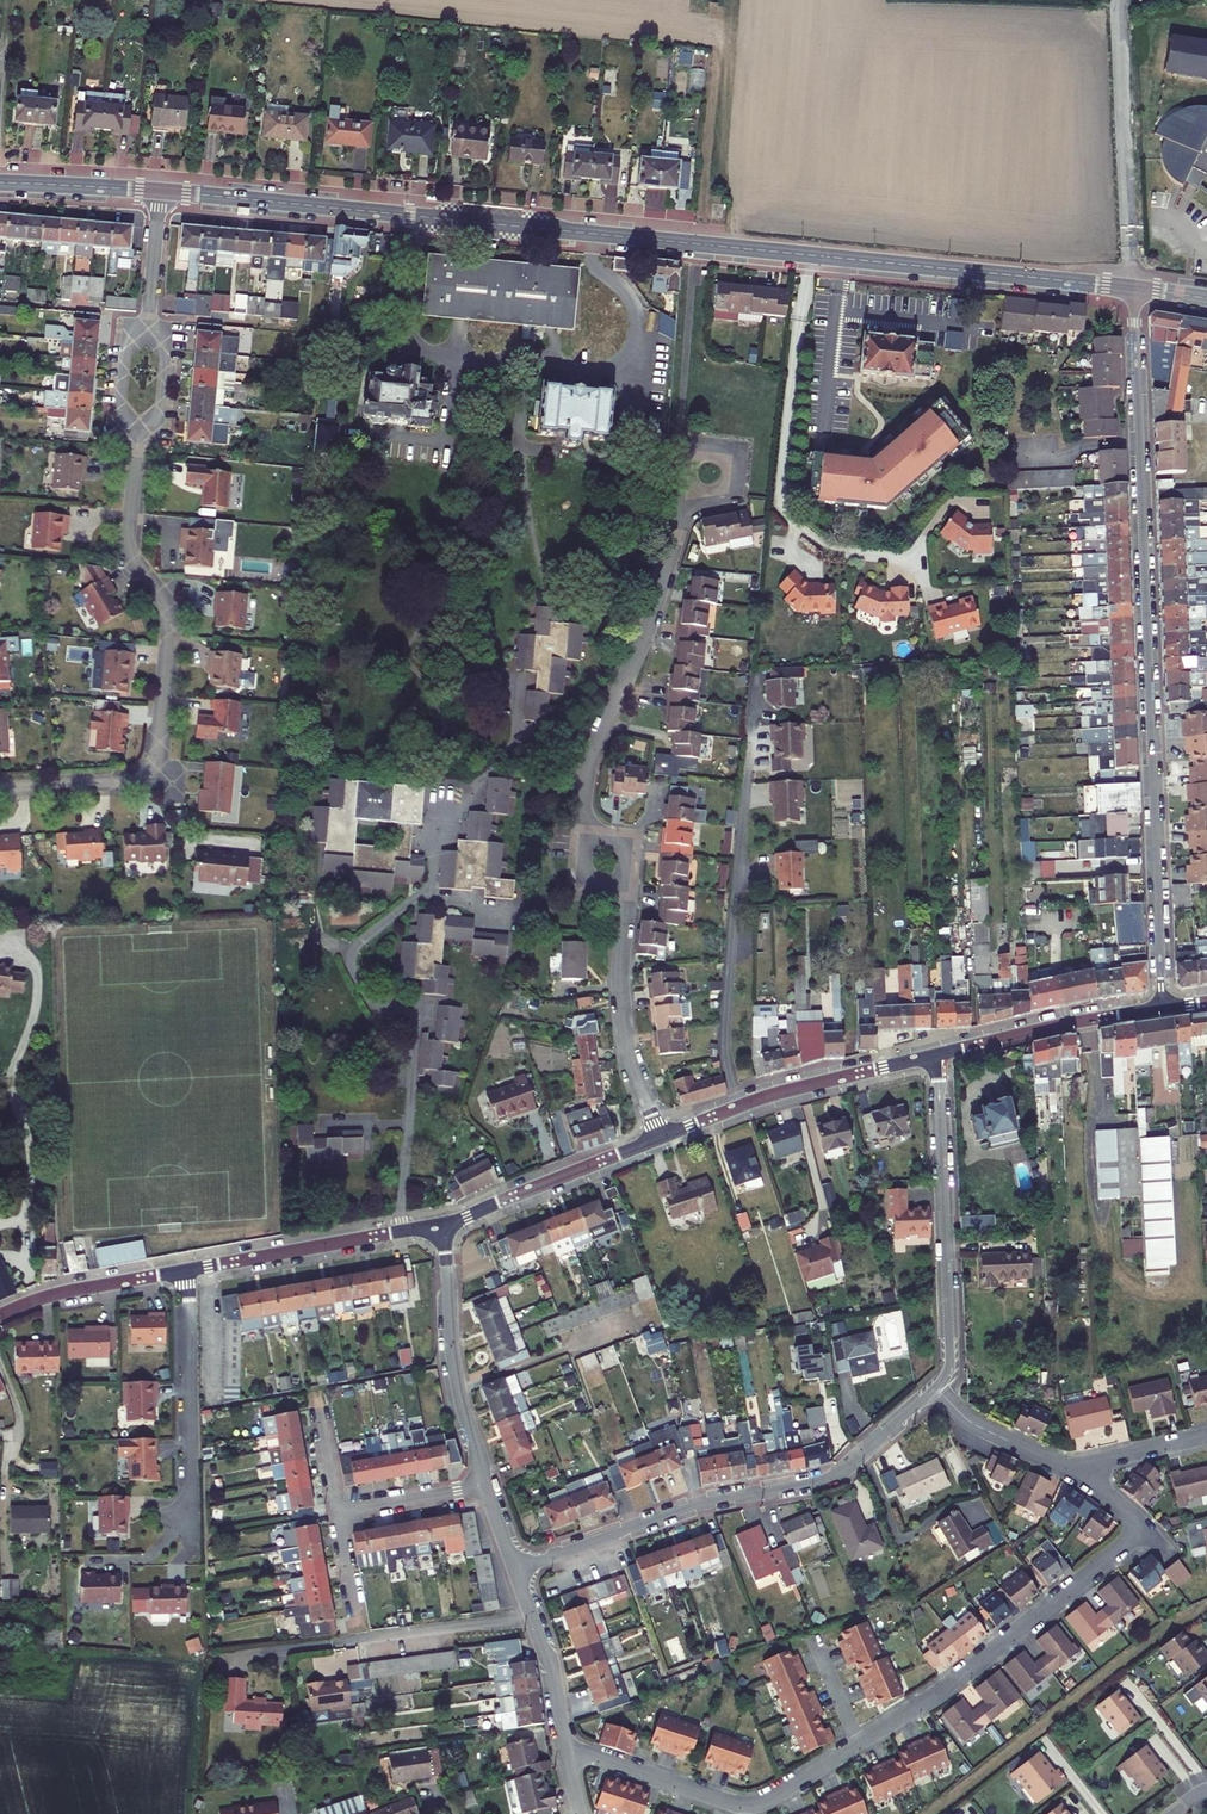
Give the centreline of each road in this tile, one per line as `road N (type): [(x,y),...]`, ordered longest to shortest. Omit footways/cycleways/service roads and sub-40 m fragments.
road 1 (secondary): [(160,191),(1132,288)]
road 2 (residential): [(565,1750),(729,1802),(780,1795),(945,1688),(1145,1530),(1081,1476)]
road 3 (residential): [(1132,288),(1161,1008)]
road 4 (residential): [(0,787),(128,778),(156,759),(169,616),(128,545),(139,433)]
road 5 (residential): [(515,1569),(704,1502),(832,1476),(937,1389)]
road 6 (residential): [(585,830),(590,768),(647,629),(677,506)]
road 7 (residential): [(937,1053),(950,1356),(937,1389)]
road 8 (tertiary): [(937,1053),(774,1095),(659,1138)]
road 9 (residential): [(187,1270),(191,1557)]
road 10 (residential): [(445,1223),(453,1359),(487,1486)]
road 11 (tertiary): [(445,1223),(187,1270)]
road 12 (residential): [(659,1138),(627,1043),(620,980),(629,891)]
road 13 (tertiary): [(659,1138),(445,1223)]
road 14 (tertiary): [(1161,1008),(937,1053)]
road 15 (tertiary): [(187,1270),(46,1297),(0,1315)]
road 16 (residential): [(515,1569),(548,1659),(565,1750)]
road 17 (residential): [(1081,1476),(974,1425),(937,1389)]
road 18 (residential): [(682,444),(740,449),(734,499),(677,506)]
road 19 (secondary): [(0,183),(160,191)]
road 20 (residential): [(335,1513),(487,1486)]
road 21 (residential): [(148,329),(160,191)]
road 22 (residential): [(1081,1476),(1112,1458),(1206,1436)]
road 23 (residential): [(139,433),(163,413),(168,359),(148,329)]
road 24 (residential): [(139,433),(119,407),(123,354),(148,329)]

